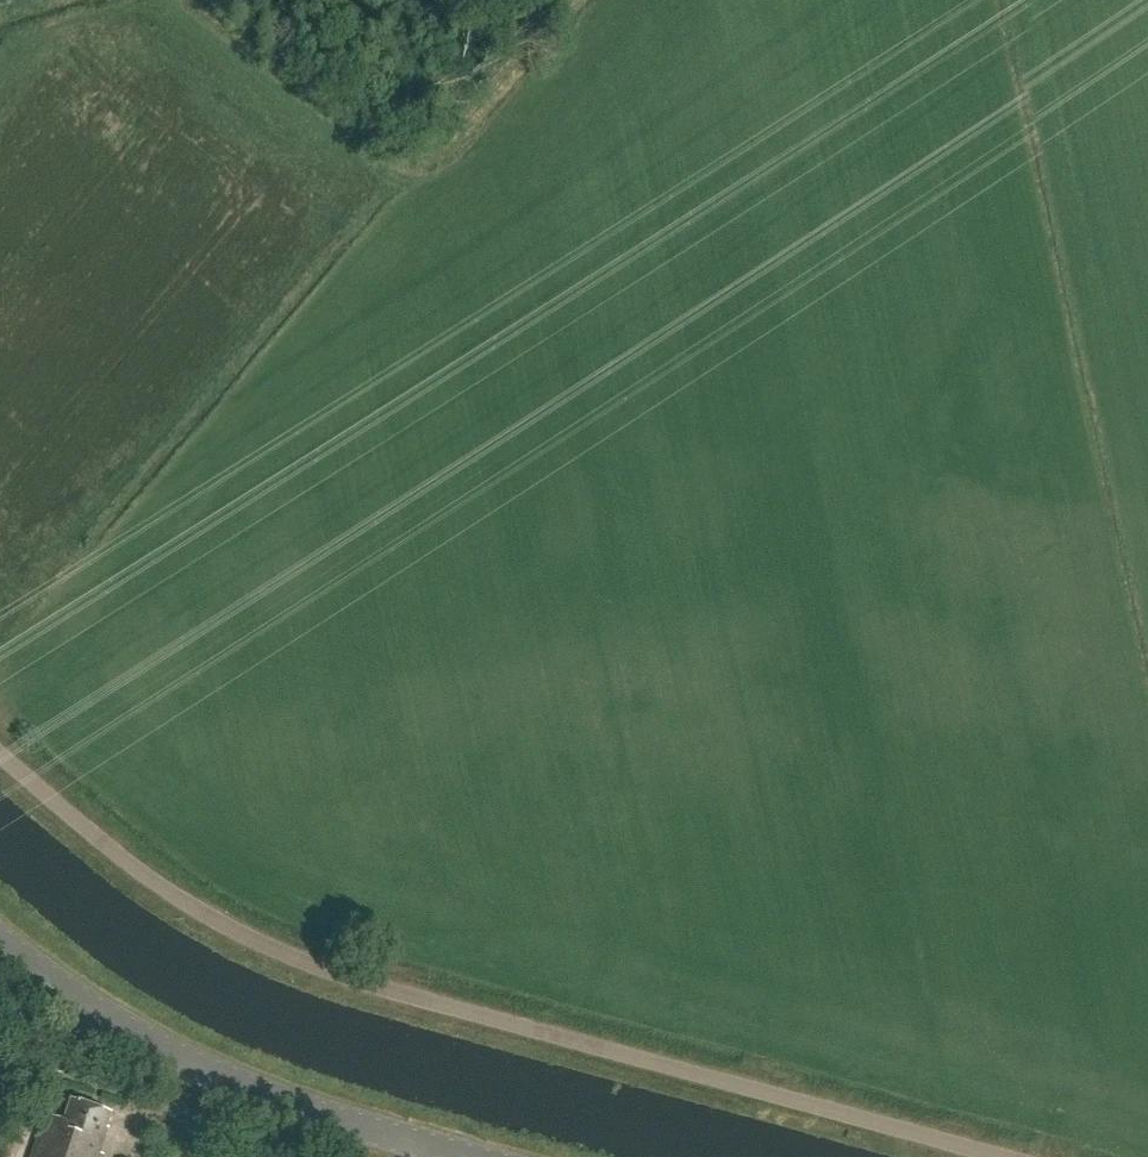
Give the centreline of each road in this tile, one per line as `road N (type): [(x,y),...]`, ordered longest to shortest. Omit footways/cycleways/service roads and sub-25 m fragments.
road 1 (unclassified): [(1004,1156),(306,965),(238,934),(115,854),(0,755)]
road 2 (tertiary): [(471,1156),(205,1071),(74,997),(0,938)]

